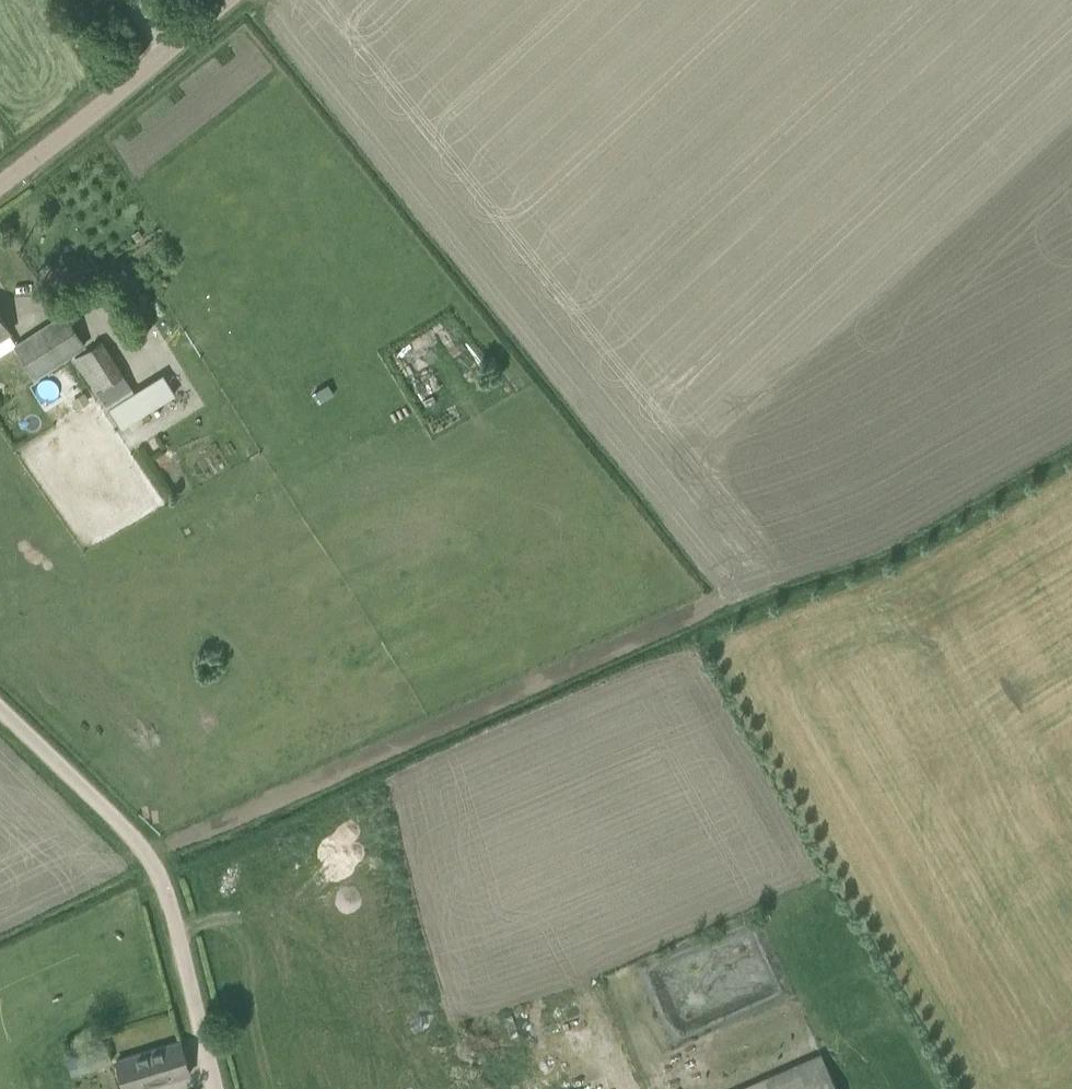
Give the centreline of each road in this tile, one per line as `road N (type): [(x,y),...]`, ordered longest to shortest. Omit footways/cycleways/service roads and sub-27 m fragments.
road 1 (unclassified): [(217,1088),(160,874),(123,826),(0,707)]
road 2 (unclassified): [(0,186),(228,0)]

